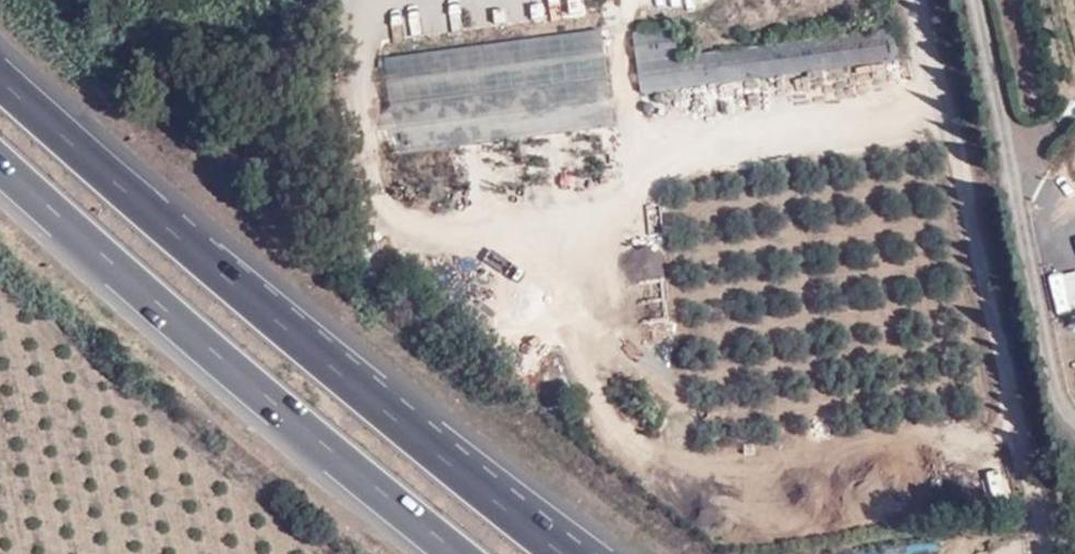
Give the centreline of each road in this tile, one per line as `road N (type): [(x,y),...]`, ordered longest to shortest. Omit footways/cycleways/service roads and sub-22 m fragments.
road 1 (motorway): [(0,157),(463,553)]
road 2 (motorway): [(439,450),(0,73)]
road 3 (residential): [(917,0),(1049,553)]
road 4 (motorway): [(597,553),(439,450)]
road 5 (motorway): [(571,553),(439,450)]

